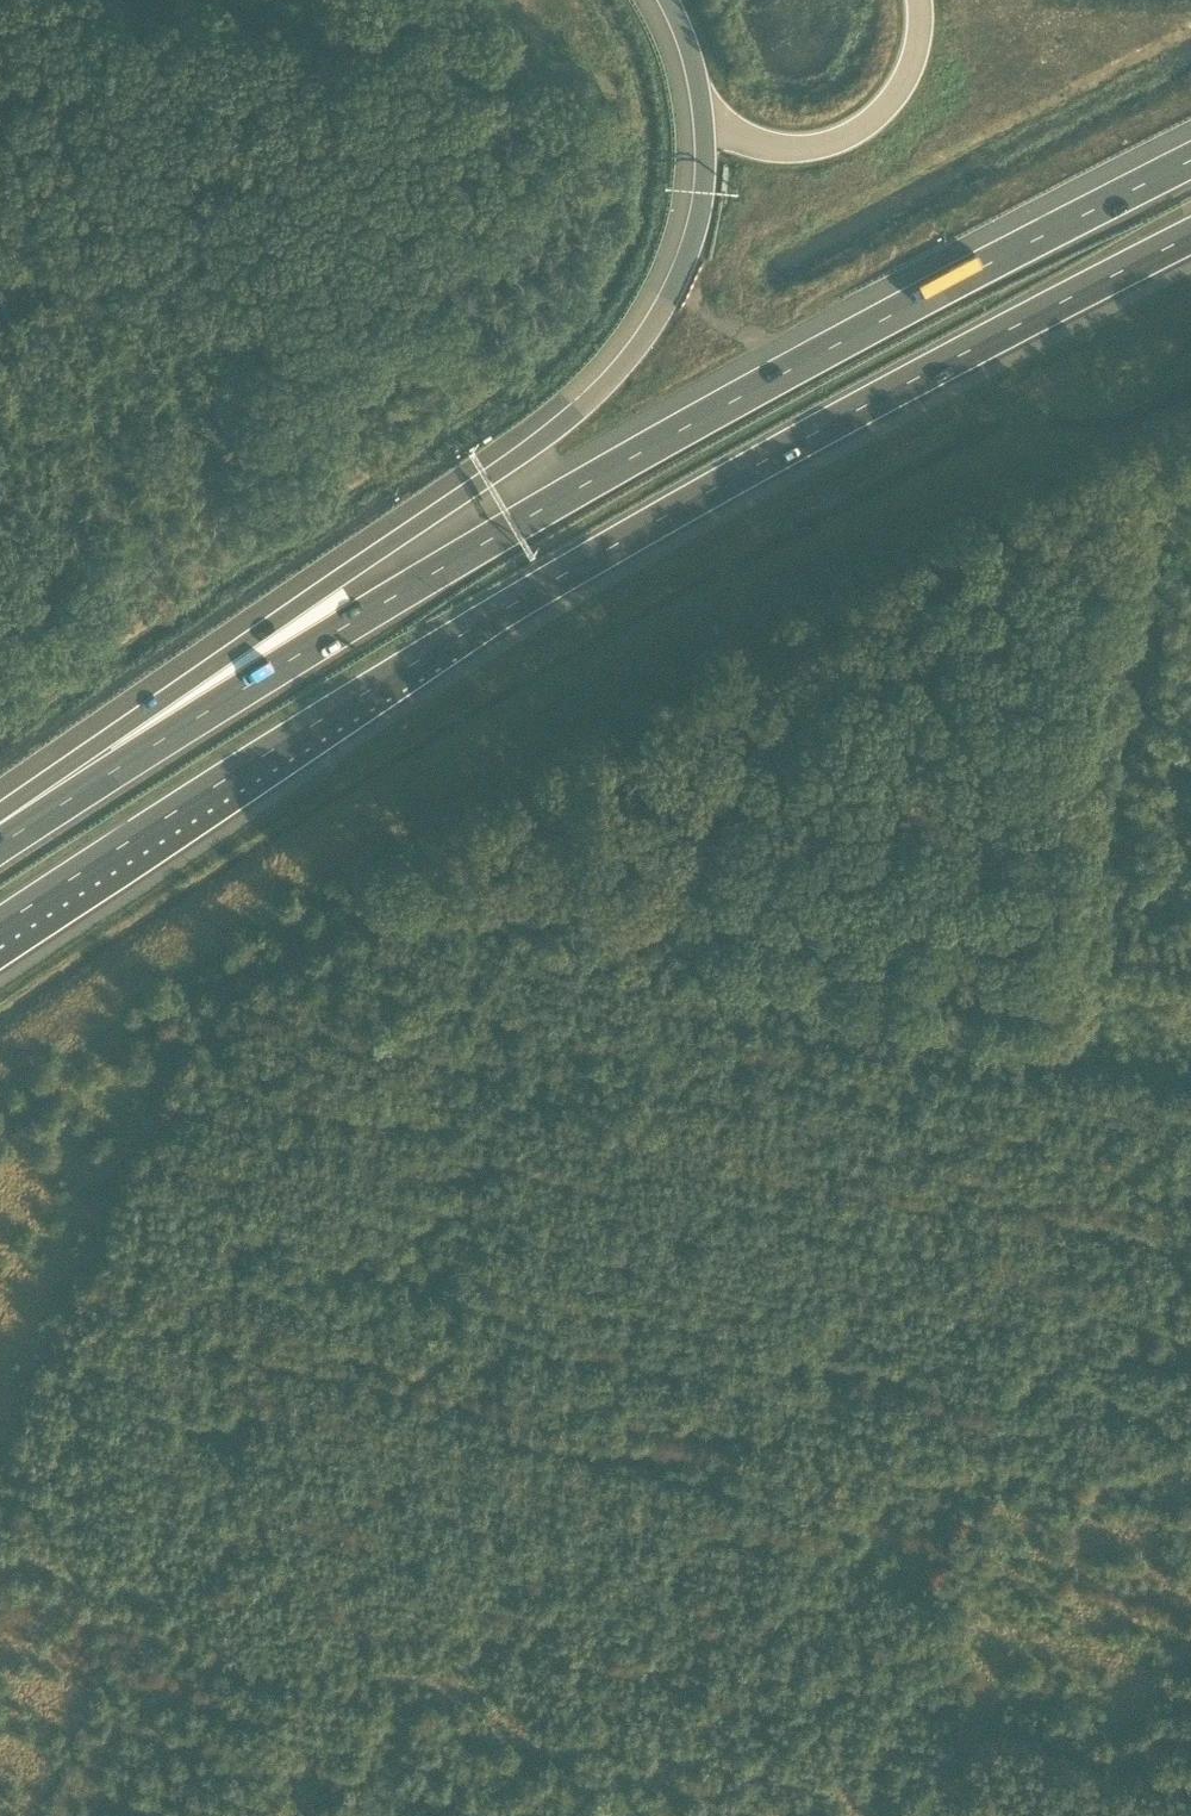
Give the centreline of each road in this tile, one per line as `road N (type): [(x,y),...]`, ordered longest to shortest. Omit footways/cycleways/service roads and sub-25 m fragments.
road 1 (motorway): [(0,932),(675,503),(1190,235)]
road 2 (motorway): [(1190,159),(907,305),(524,518),(0,849)]
road 3 (motorway): [(667,0),(700,95),(702,180),(681,263),(631,353),(536,442),(114,731),(0,840)]

